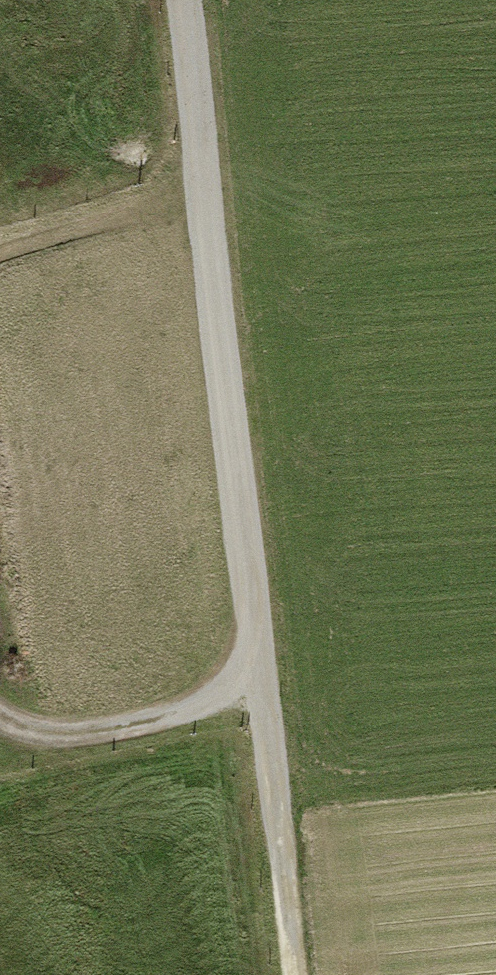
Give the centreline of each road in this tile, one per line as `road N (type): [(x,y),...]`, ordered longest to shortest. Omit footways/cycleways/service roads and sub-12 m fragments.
road 1 (track): [(298,974),(190,0)]
road 2 (track): [(267,686),(86,737),(15,723),(0,711)]
road 3 (track): [(0,257),(211,183)]

